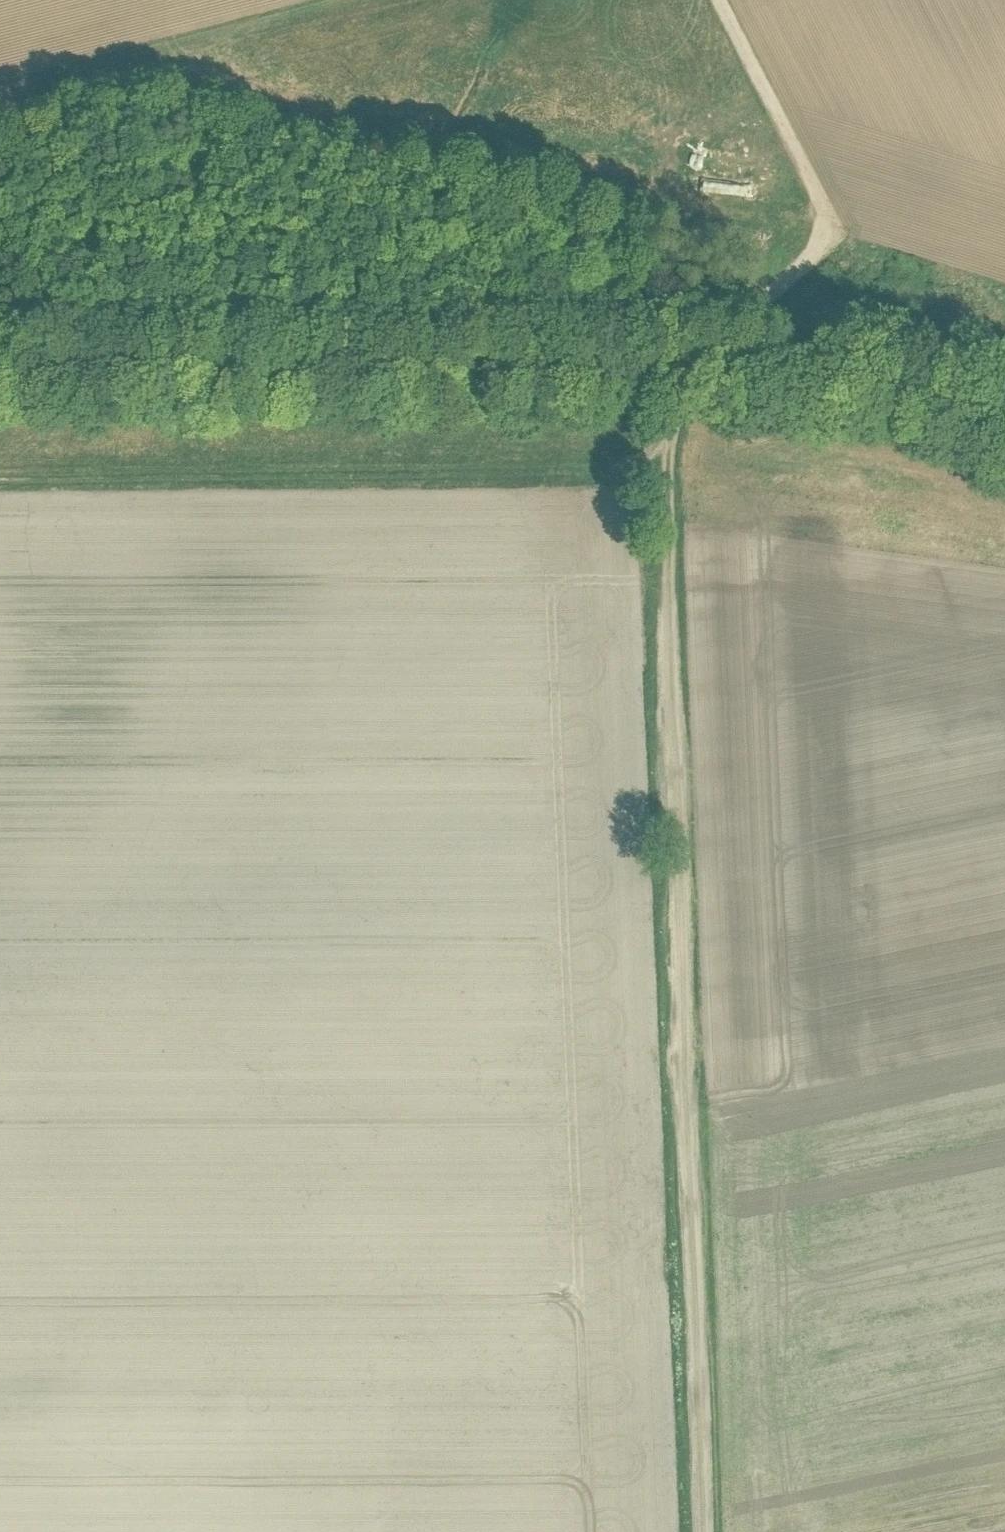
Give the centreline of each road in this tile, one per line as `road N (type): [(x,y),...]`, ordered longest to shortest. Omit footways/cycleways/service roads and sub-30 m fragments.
road 1 (track): [(701,1531),(664,611),(669,460),(682,404),(708,360)]
road 2 (track): [(0,366),(765,359),(1004,415)]

